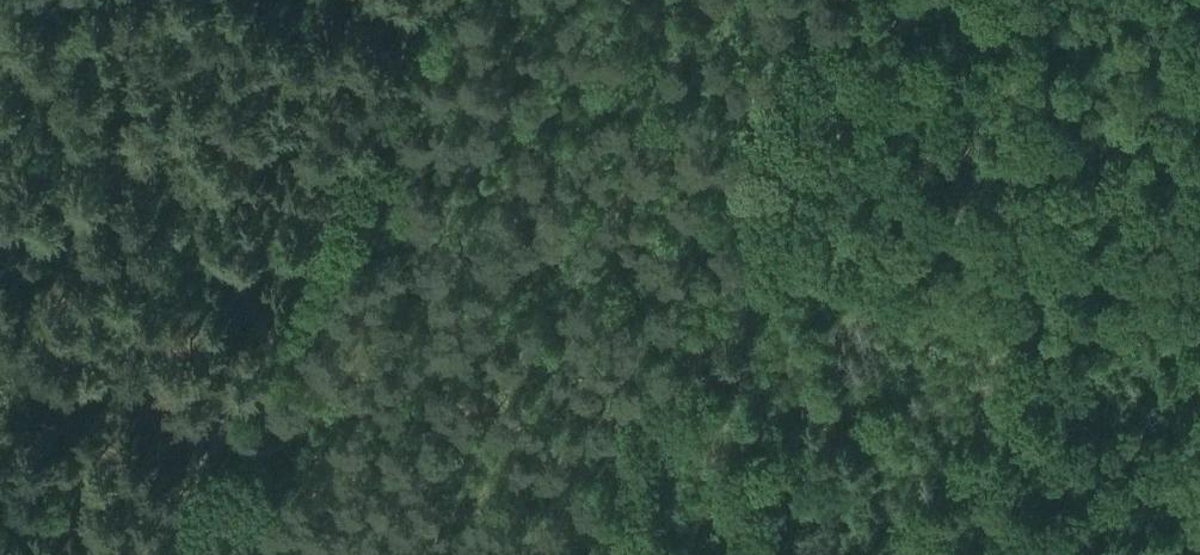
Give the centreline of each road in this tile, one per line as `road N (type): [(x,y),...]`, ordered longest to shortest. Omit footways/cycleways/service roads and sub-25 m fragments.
road 1 (track): [(425,0),(165,554)]
road 2 (track): [(853,0),(593,554)]

